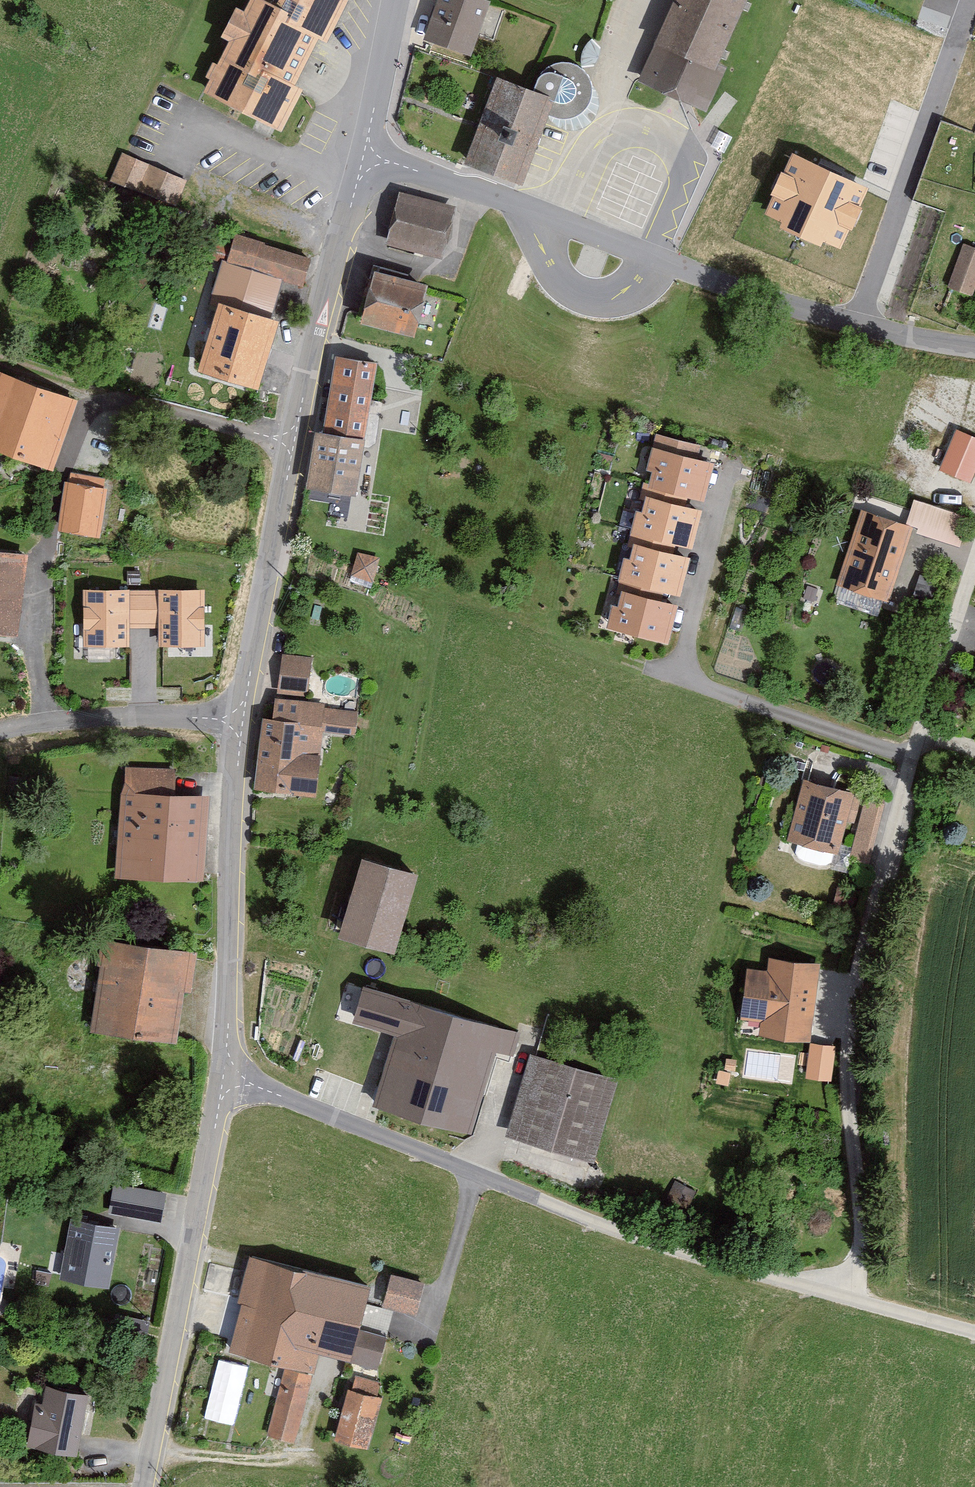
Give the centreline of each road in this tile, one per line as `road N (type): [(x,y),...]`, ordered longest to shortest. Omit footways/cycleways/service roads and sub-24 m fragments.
road 1 (residential): [(223,1077),(350,1119),(643,1240),(841,1293)]
road 2 (tertiary): [(245,721),(294,442),(367,146)]
road 3 (residential): [(841,1293),(862,1246),(846,1074),(855,1003),(869,919),(915,761)]
road 4 (residential): [(367,146),(677,264),(861,321)]
road 5 (residential): [(915,761),(693,678),(685,647),(726,487)]
road 6 (tertiary): [(151,1486),(223,1077)]
road 7 (tertiary): [(223,1077),(245,721)]
road 8 (residential): [(861,321),(970,0)]
road 9 (unclassified): [(245,721),(138,714),(0,732)]
road 10 (residential): [(915,761),(974,571)]
road 11 (tertiary): [(367,146),(398,0)]
road 12 (residential): [(841,1293),(974,1329)]

